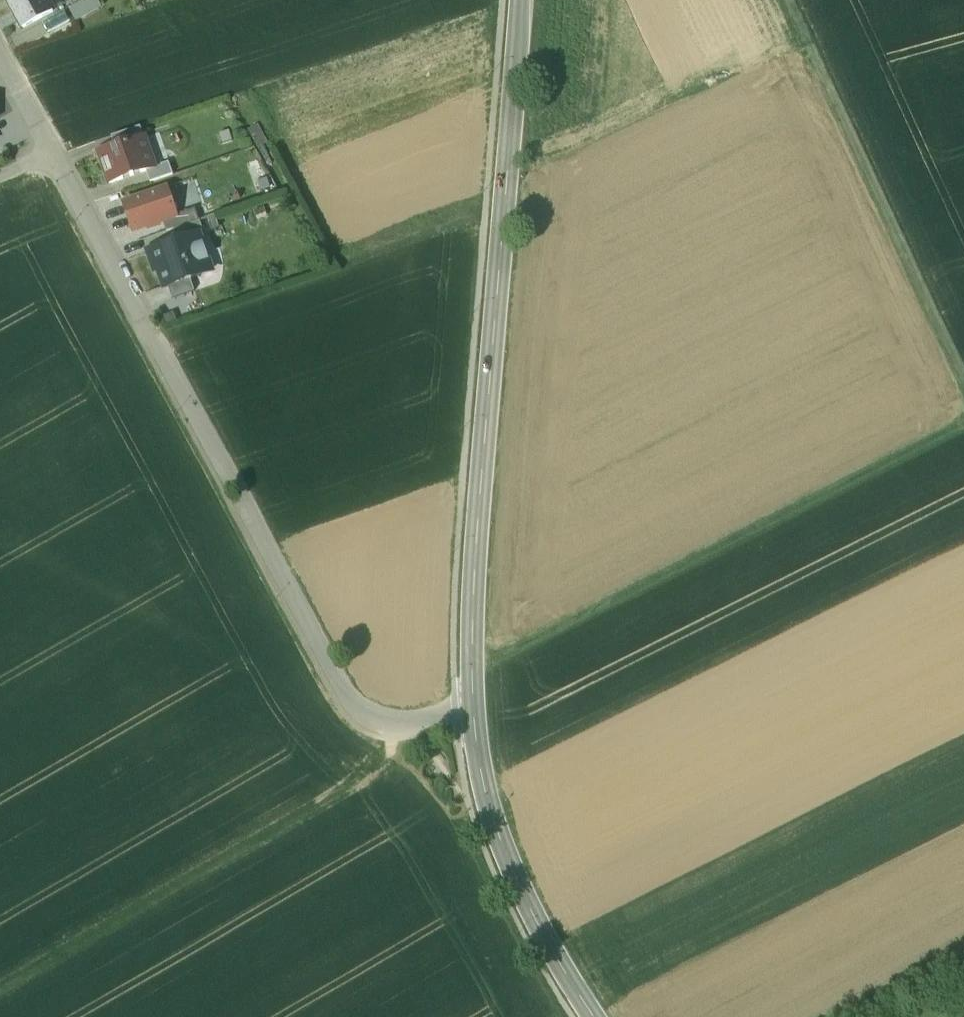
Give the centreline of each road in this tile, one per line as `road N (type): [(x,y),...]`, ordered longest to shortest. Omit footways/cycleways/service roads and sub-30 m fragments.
road 1 (residential): [(47,149),(342,692),(364,715),(393,728),(471,726)]
road 2 (tertiary): [(471,726),(472,581),(517,0)]
road 3 (track): [(470,666),(487,666),(963,426)]
road 4 (track): [(0,995),(372,776),(386,761),(393,728)]
road 5 (track): [(963,385),(780,0)]
road 6 (tertiary): [(589,1016),(519,896),(485,807),(471,726)]

